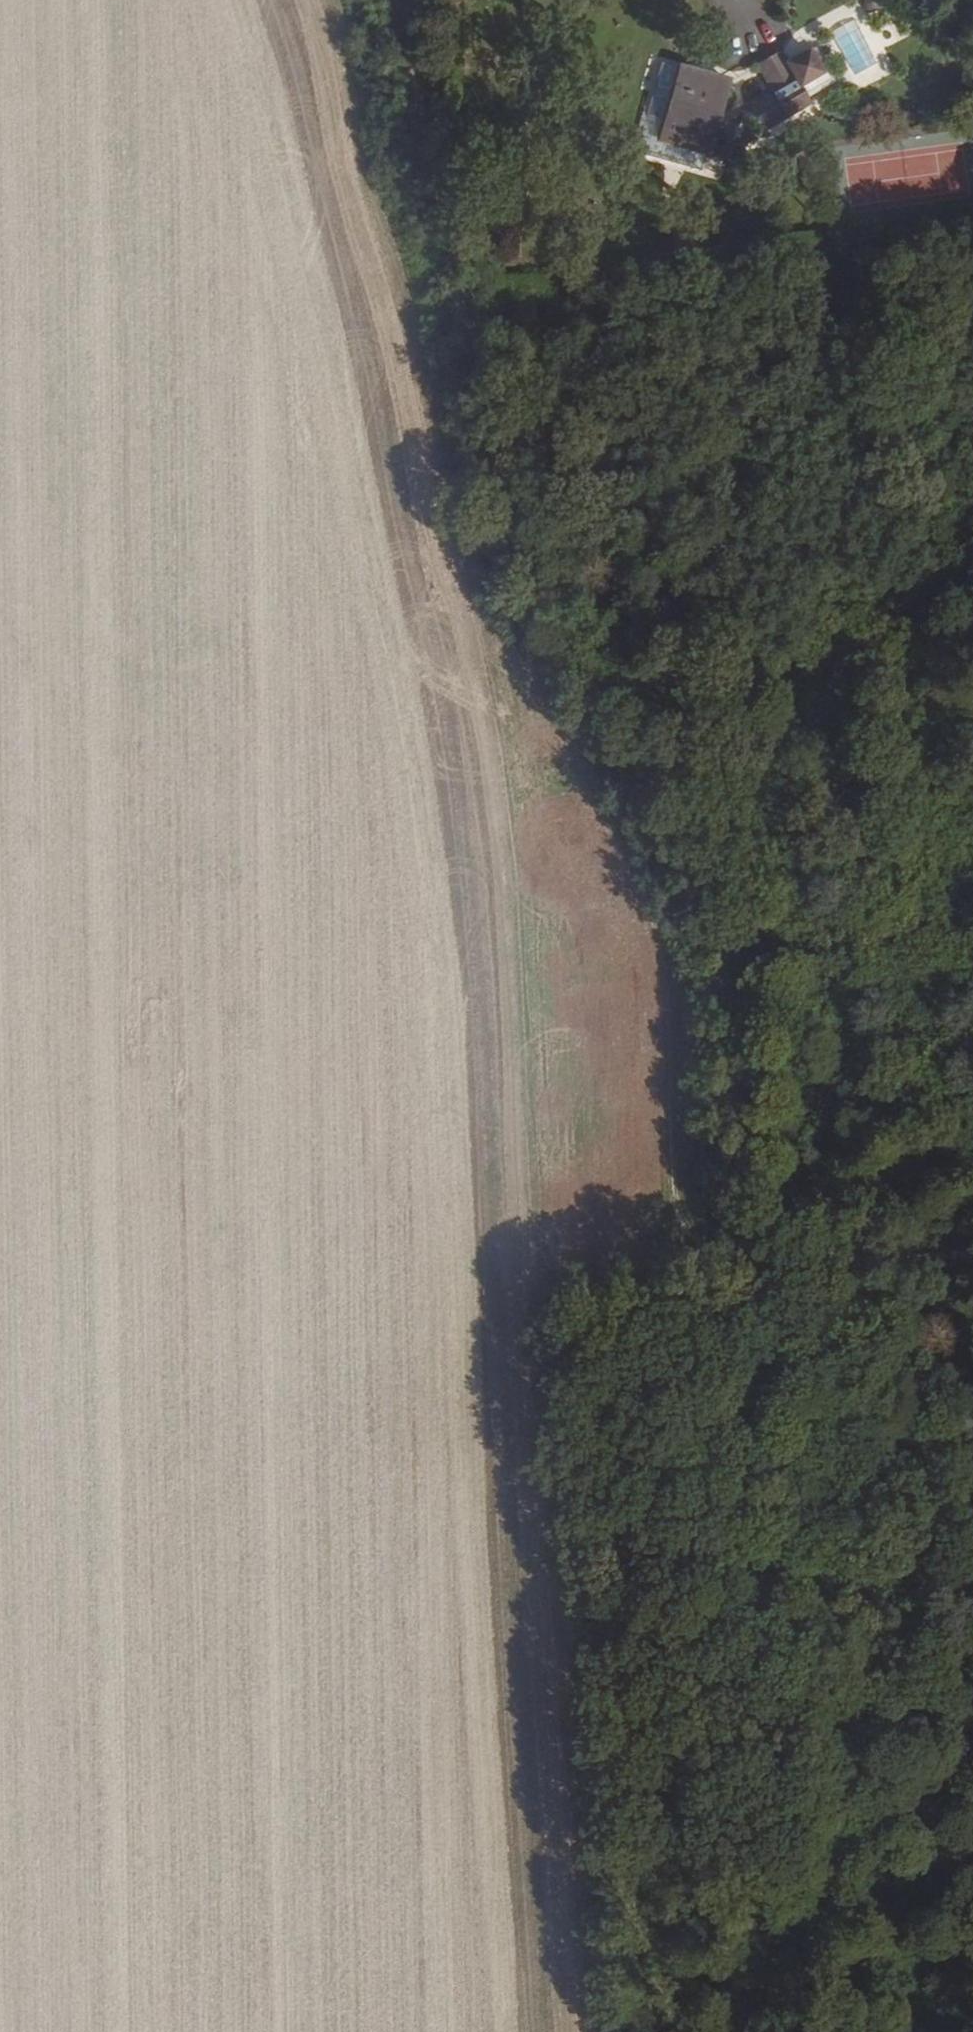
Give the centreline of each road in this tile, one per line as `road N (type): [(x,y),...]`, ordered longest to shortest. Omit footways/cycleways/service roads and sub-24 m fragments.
road 1 (track): [(400,0),(496,411),(518,577),(582,730),(624,759),(684,835),(730,936),(750,1016),(769,1235)]
road 2 (track): [(686,1203),(769,1235),(972,1230)]

